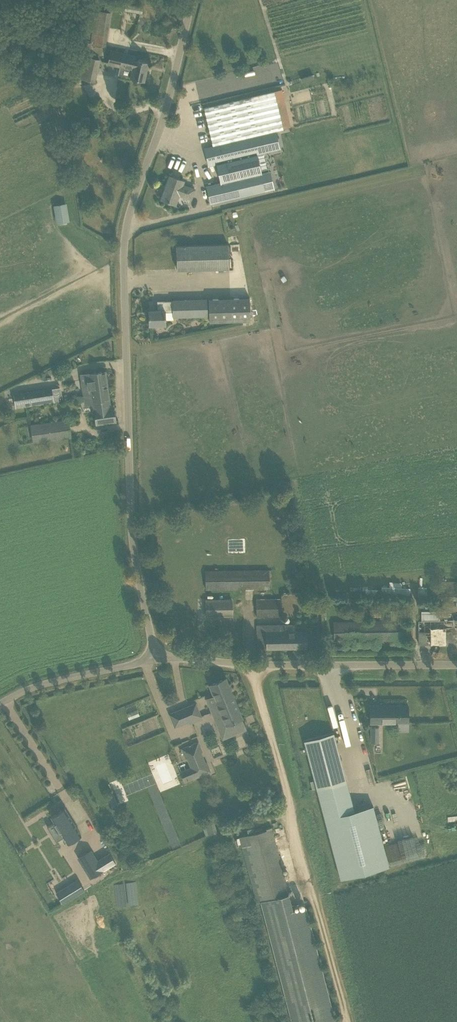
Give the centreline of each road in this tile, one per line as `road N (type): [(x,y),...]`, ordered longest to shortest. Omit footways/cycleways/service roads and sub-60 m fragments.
road 1 (unclassified): [(156,659),(133,507),(129,240),(195,0)]
road 2 (unclassified): [(156,659),(456,665)]
road 3 (unclassified): [(0,703),(54,681),(156,659)]

